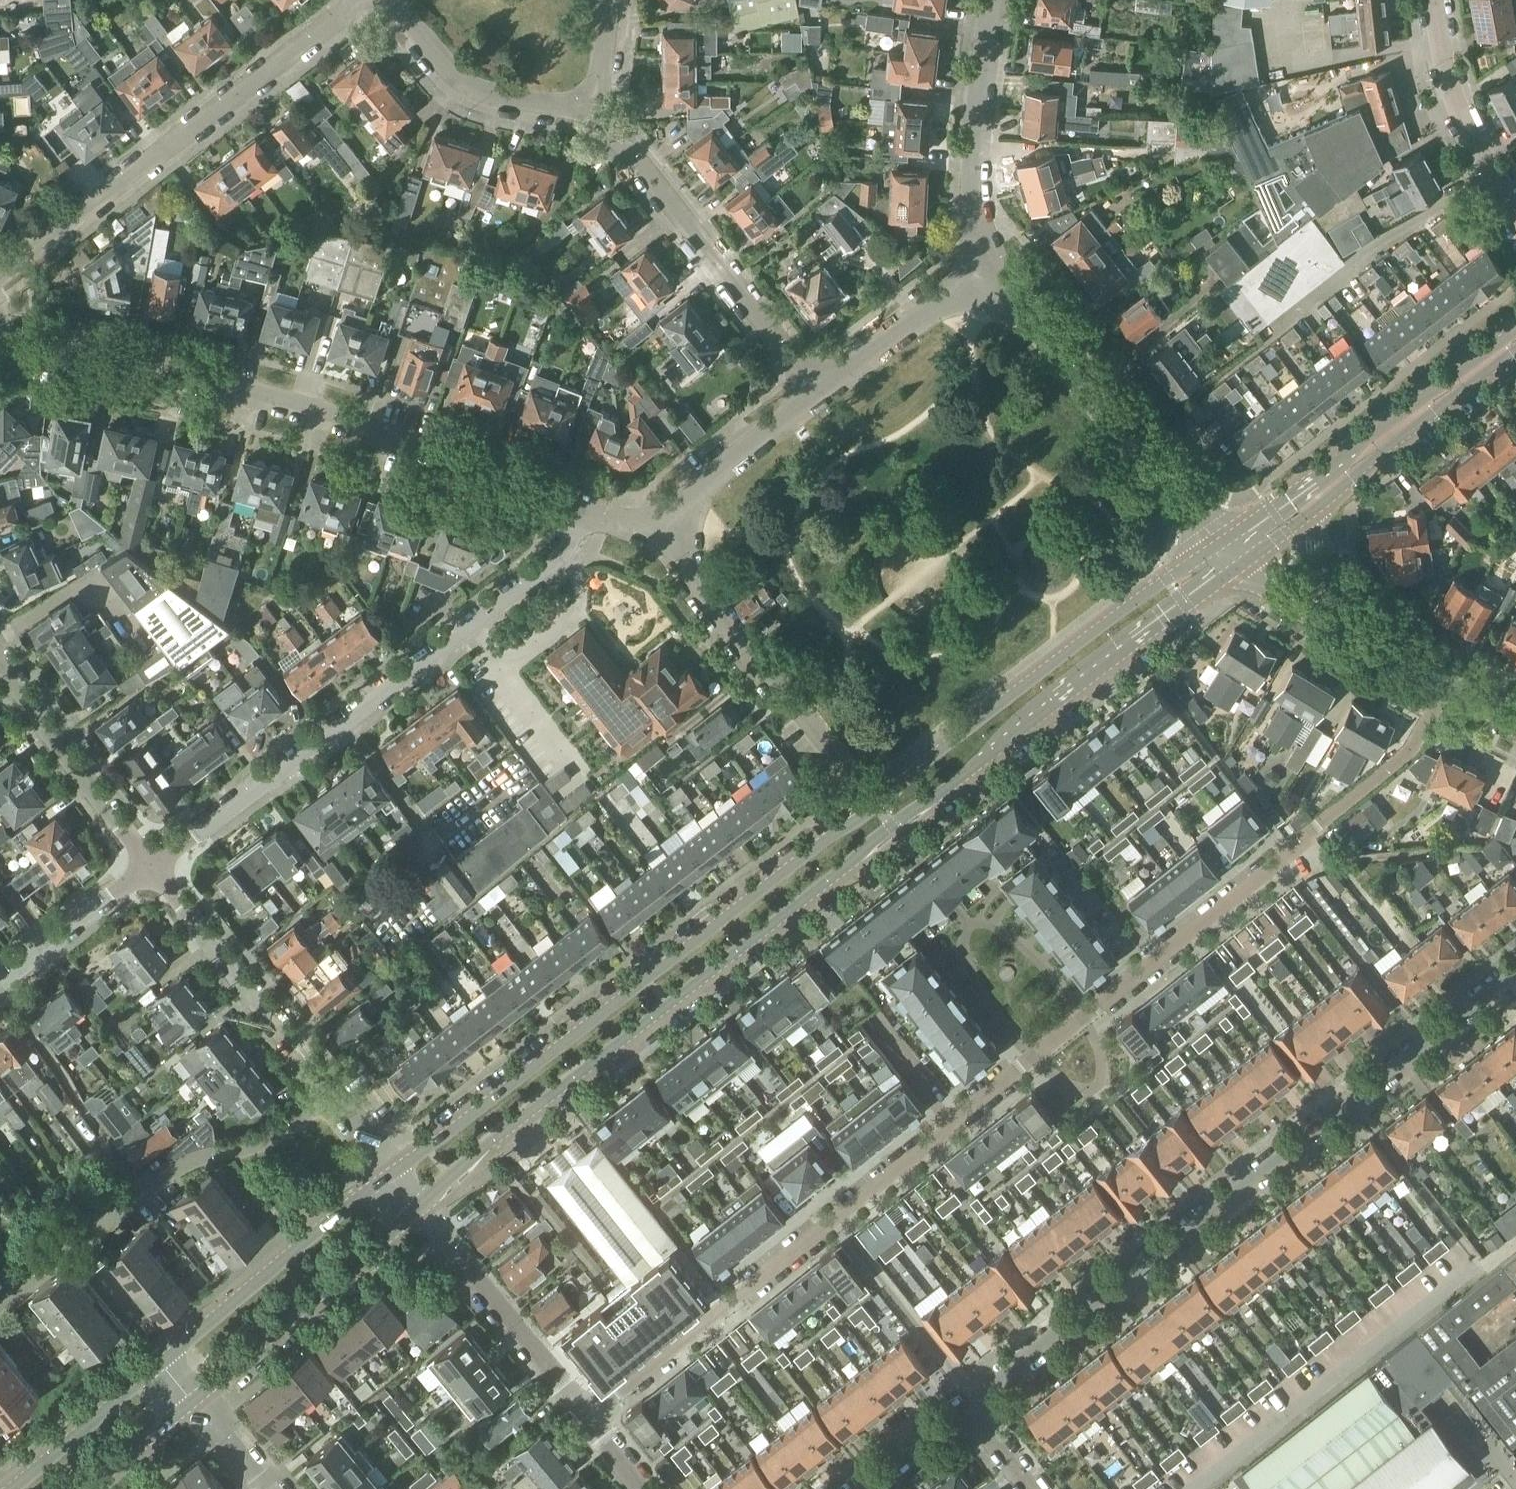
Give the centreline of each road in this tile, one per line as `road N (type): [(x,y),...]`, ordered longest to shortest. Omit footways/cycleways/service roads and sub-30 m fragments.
road 1 (residential): [(585,1413),(1413,749),(1446,686)]
road 2 (tertiary): [(426,1214),(873,841),(1237,566)]
road 3 (tertiary): [(1220,545),(1053,662),(398,1173)]
road 4 (residential): [(966,1404),(1515,973)]
road 5 (residential): [(607,524),(246,390),(0,335)]
road 6 (residential): [(151,866),(607,524)]
road 7 (residential): [(0,274),(360,0)]
road 8 (residential): [(0,1302),(182,1159),(268,1145),(336,1095)]
road 9 (residential): [(819,393),(594,107)]
road 10 (residential): [(1220,545),(988,270)]
road 11 (tertiary): [(1515,340),(1220,545)]
road 12 (residential): [(646,528),(858,785)]
road 13 (tertiary): [(398,1173),(162,1361)]
road 14 (tertiary): [(195,1403),(426,1214)]
road 15 (residential): [(988,270),(977,173),(994,0)]
road 16 (residential): [(151,866),(0,648)]
road 17 (residential): [(585,1413),(426,1214)]
road 18 (residential): [(391,0),(451,74),(486,95),(594,107)]
road 19 (tertiary): [(1324,503),(1515,355)]
road 20 (residential): [(1515,223),(1452,92),(1434,0)]
road 21 (residential): [(299,1048),(151,866)]
road 22 (residential): [(819,393),(646,528)]
road 23 (residential): [(988,270),(819,393)]
road 24 (tertiary): [(162,1361),(0,1487)]
road 25 (residential): [(0,981),(151,866)]
road 26 (residential): [(860,1488),(966,1404)]
road 27 (tertiary): [(91,1488),(195,1403)]
road 28 (unclassified): [(1341,630),(1316,548),(1324,503)]
road 29 (residential): [(1341,630),(1237,566)]

